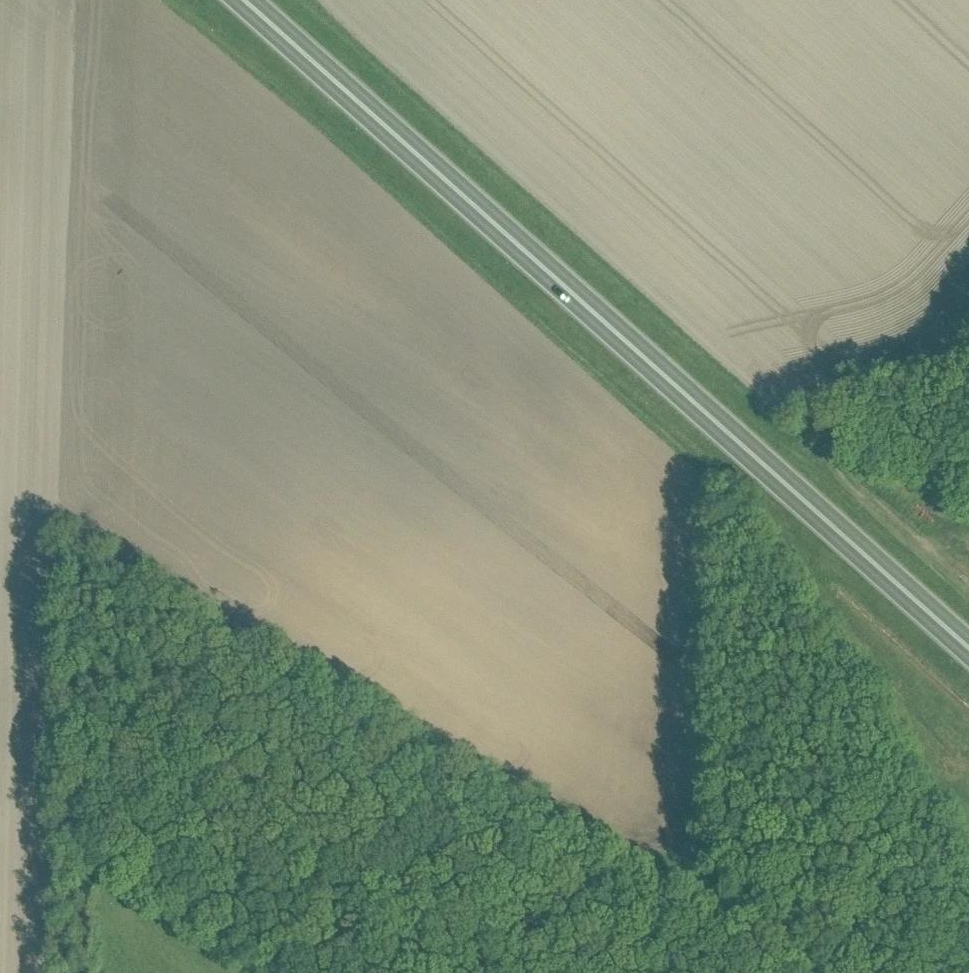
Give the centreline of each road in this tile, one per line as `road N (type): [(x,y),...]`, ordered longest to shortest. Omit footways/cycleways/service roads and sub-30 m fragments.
road 1 (trunk): [(968,649),(246,0)]

